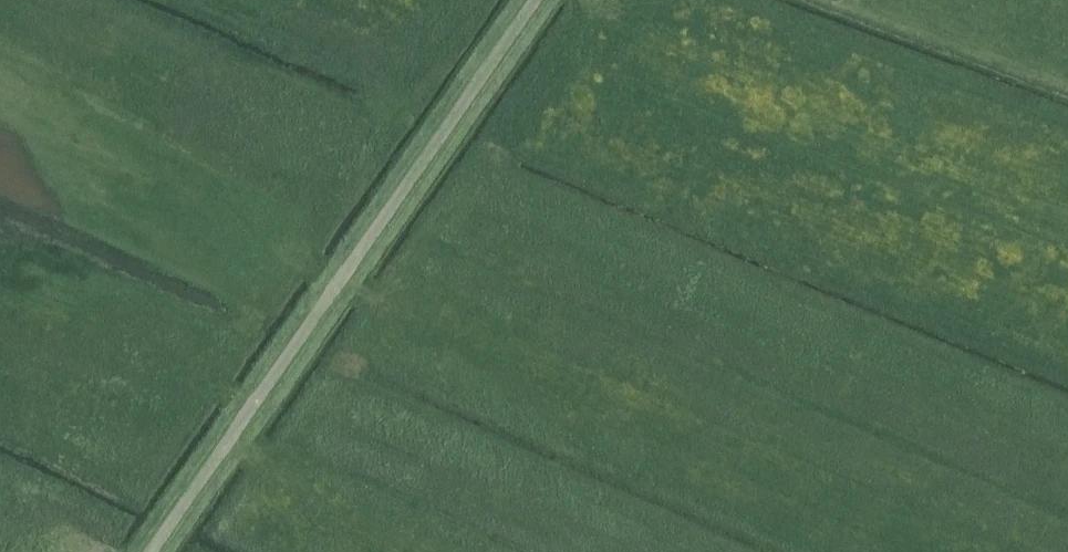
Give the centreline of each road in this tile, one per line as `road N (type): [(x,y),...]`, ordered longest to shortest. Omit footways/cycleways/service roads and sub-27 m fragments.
road 1 (unclassified): [(149,551),(534,0)]

